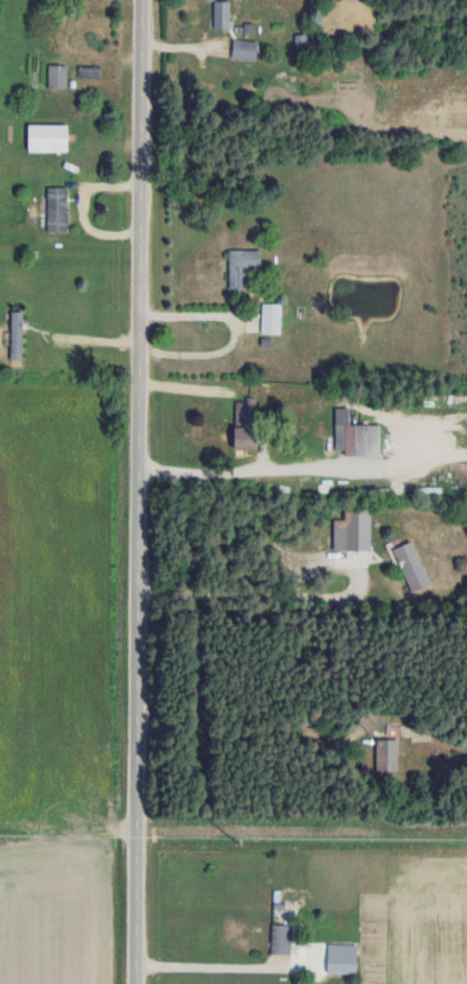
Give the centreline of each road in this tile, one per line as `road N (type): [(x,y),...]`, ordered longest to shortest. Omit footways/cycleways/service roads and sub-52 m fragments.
road 1 (residential): [(138,983),(149,0)]

